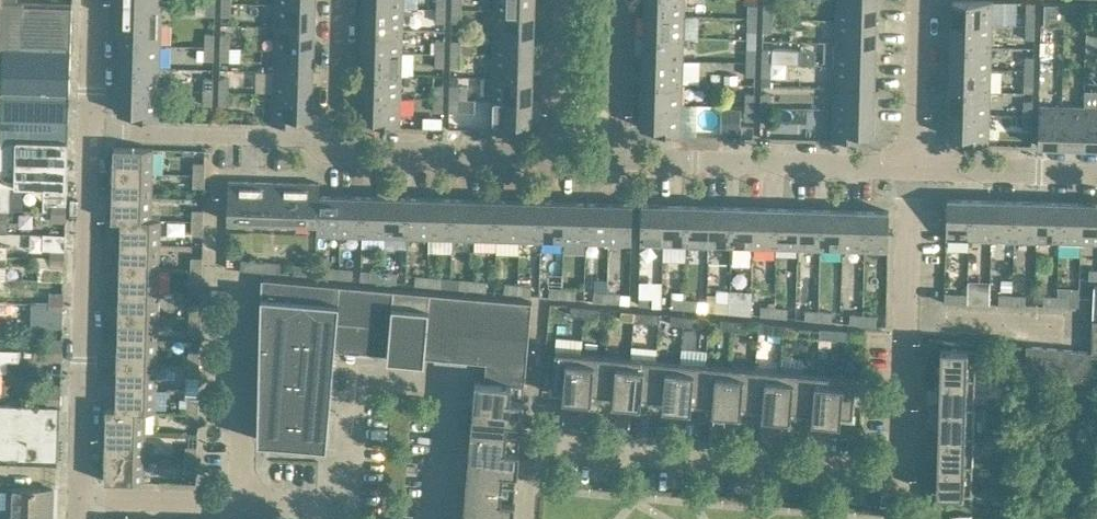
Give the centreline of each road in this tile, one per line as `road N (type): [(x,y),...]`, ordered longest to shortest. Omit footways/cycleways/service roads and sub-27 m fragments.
road 1 (residential): [(527,518),(534,447),(898,475),(911,168)]
road 2 (residential): [(80,518),(93,131)]
road 3 (residential): [(911,168),(616,159)]
road 4 (residential): [(333,138),(93,131)]
road 5 (residential): [(550,157),(351,150),(333,138)]
road 6 (residential): [(1096,174),(911,168)]
road 7 (unclassified): [(911,168),(918,0)]
road 8 (unclassified): [(616,159),(621,0)]
road 9 (unclassified): [(550,157),(553,0)]
road 10 (unclassified): [(333,138),(337,0)]
road 11 (residential): [(93,131),(96,0)]

